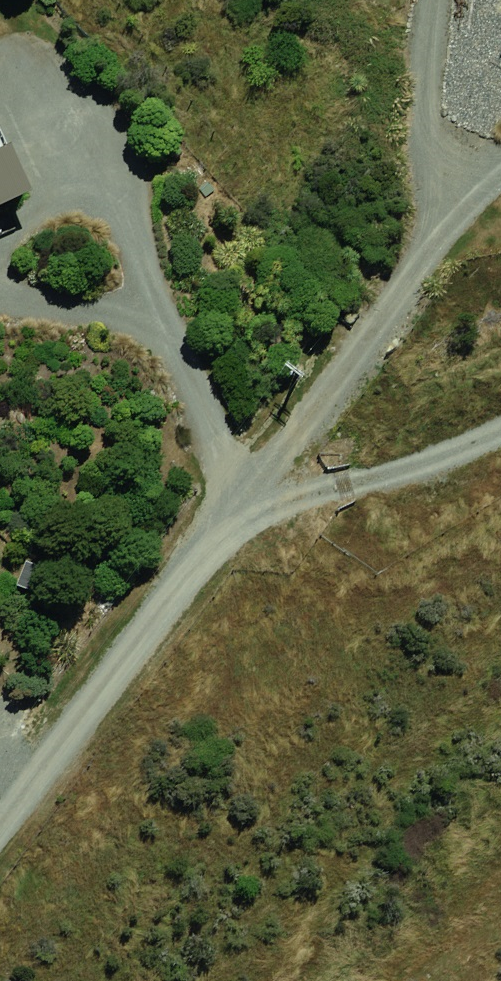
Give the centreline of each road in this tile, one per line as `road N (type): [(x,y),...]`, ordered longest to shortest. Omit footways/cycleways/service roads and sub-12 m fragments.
road 1 (residential): [(0,795),(458,181)]
road 2 (track): [(172,568),(458,451),(500,425)]
road 3 (track): [(77,0),(54,88),(157,317)]

